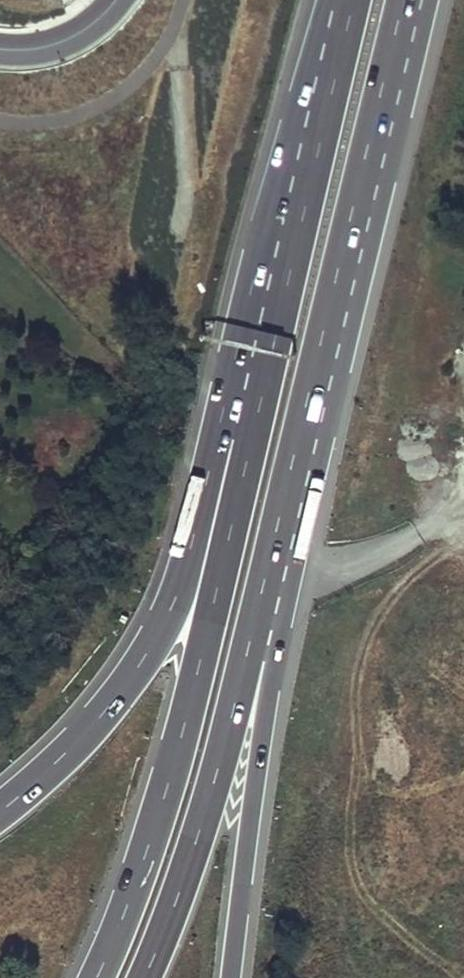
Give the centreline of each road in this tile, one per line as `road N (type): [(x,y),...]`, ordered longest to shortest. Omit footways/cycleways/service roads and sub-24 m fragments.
road 1 (trunk): [(279,281),(272,348),(192,698),(134,894),(95,977)]
road 2 (trunk): [(279,281),(239,349),(173,601),(86,731),(0,807)]
road 3 (trunk): [(146,977),(229,728),(303,450)]
road 4 (trunk): [(230,977),(262,727),(304,528),(303,450)]
road 5 (trunk): [(303,450),(415,0)]
road 6 (trunk): [(342,0),(279,281)]
road 7 (trunk): [(0,48),(57,45),(117,0)]

